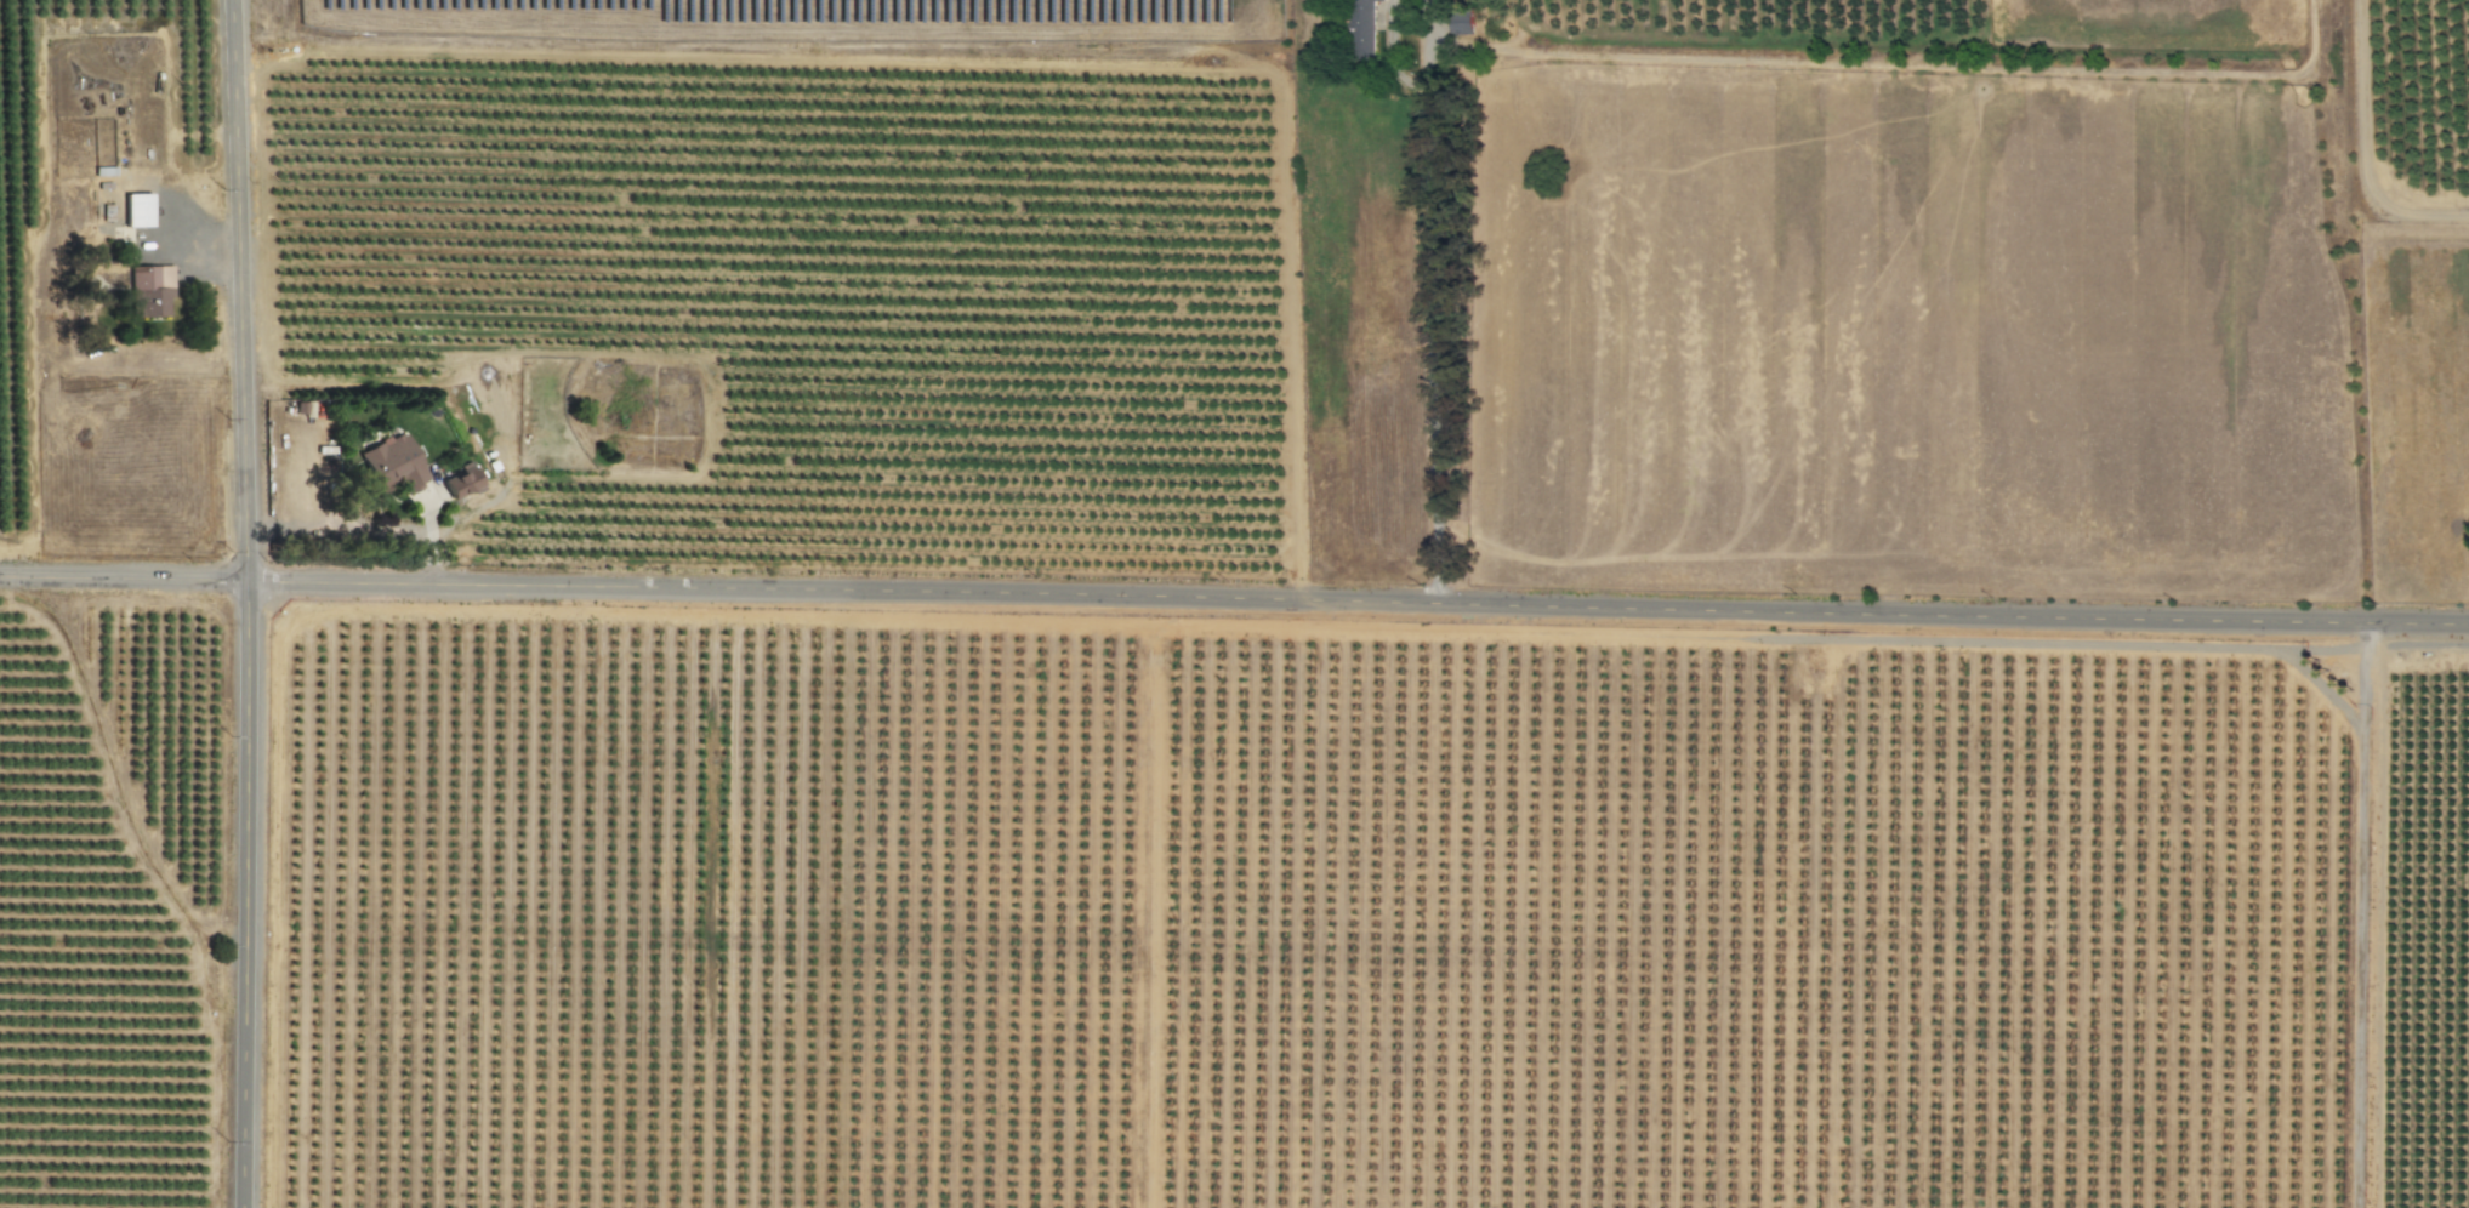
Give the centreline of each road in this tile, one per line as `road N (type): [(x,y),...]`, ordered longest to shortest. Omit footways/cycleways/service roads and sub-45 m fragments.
road 1 (residential): [(0,576),(2468,622)]
road 2 (tertiary): [(240,1207),(244,580),(229,0)]

